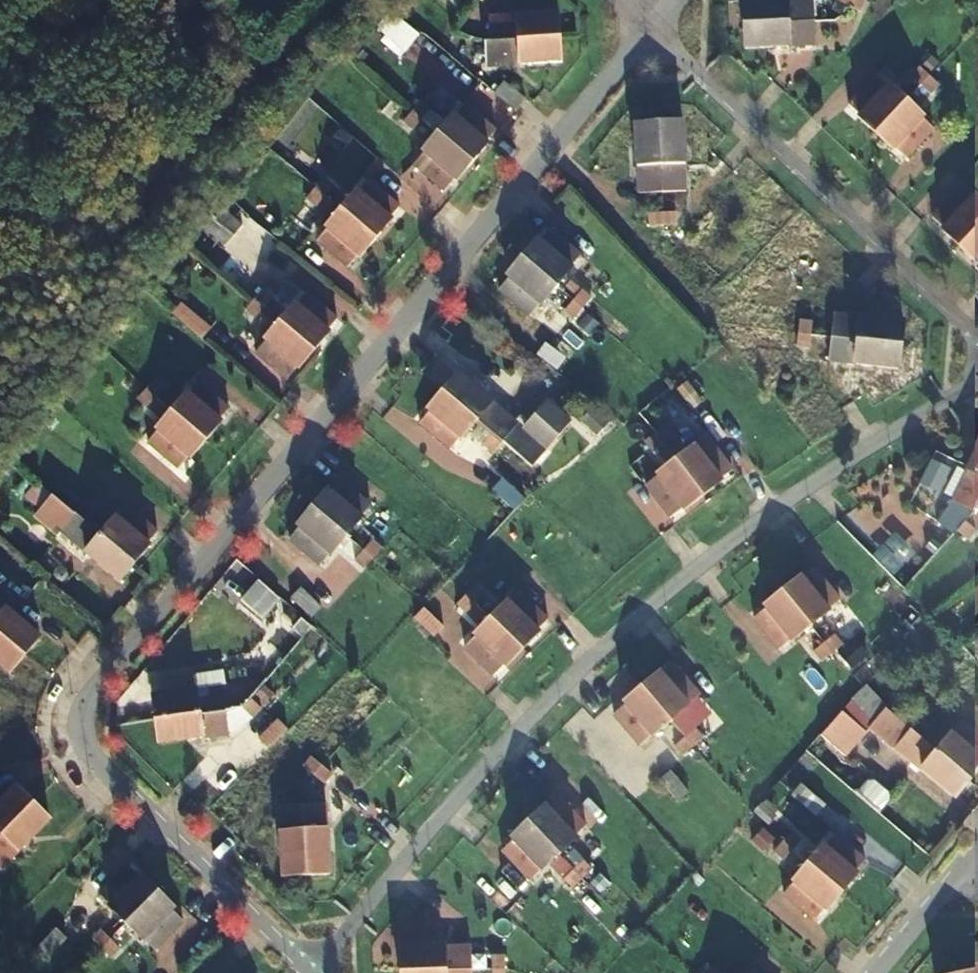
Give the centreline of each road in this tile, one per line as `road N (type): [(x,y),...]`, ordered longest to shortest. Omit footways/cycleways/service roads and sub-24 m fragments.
road 1 (residential): [(639,30),(69,715),(72,753),(299,971)]
road 2 (residential): [(299,971),(639,611),(977,377)]
road 3 (residential): [(639,30),(977,341)]
road 4 (residential): [(964,866),(874,972)]

